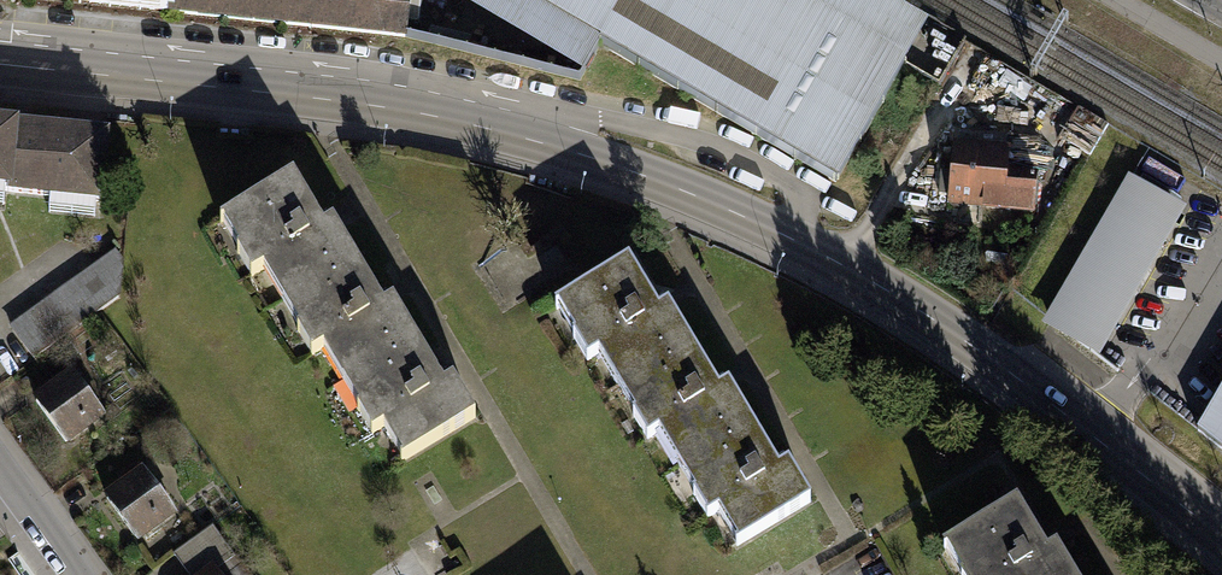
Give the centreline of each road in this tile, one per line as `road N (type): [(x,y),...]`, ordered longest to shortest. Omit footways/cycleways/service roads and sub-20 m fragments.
road 1 (tertiary): [(0,63),(388,106),(599,157),(783,234),(942,325),(1221,532)]
road 2 (residential): [(0,473),(75,574)]

